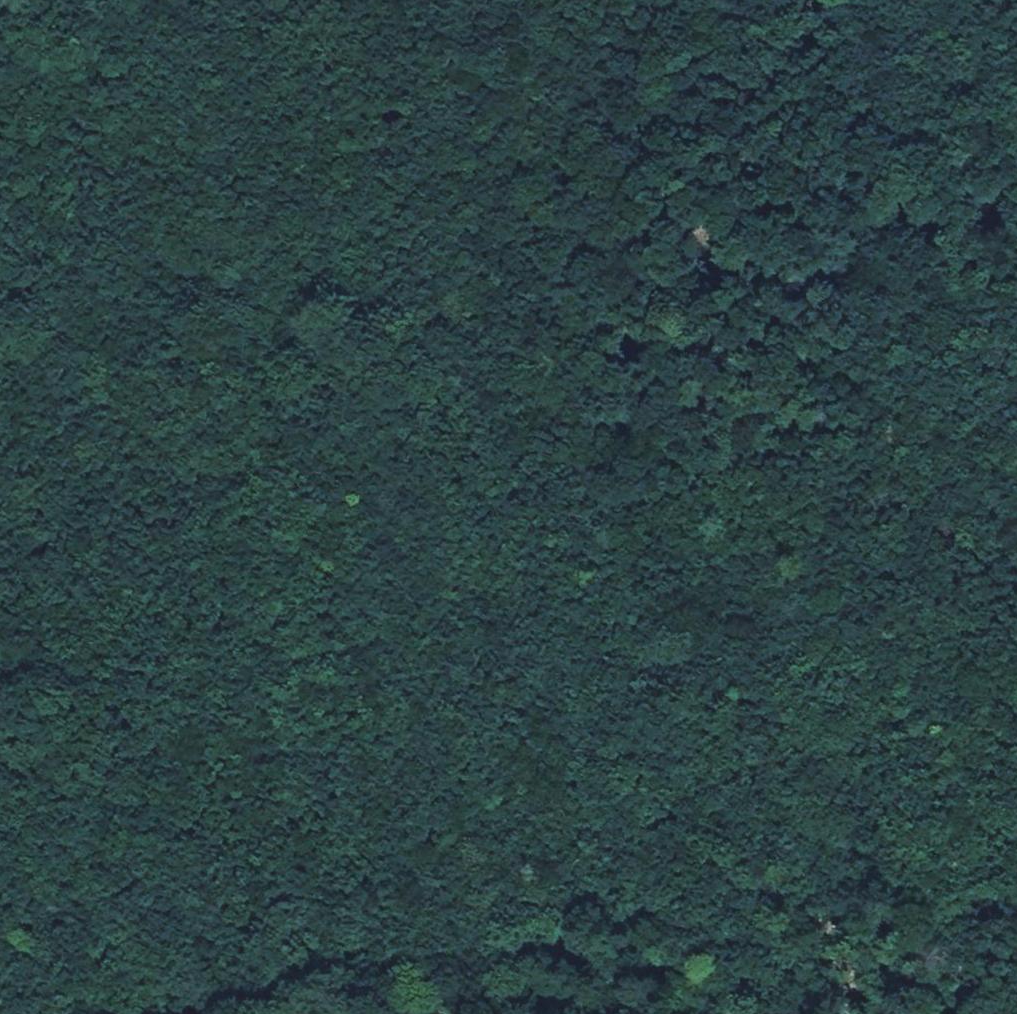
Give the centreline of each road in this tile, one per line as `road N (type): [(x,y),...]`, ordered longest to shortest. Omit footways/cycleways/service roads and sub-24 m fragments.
road 1 (track): [(1016,821),(180,1013)]
road 2 (track): [(1016,188),(977,0)]

